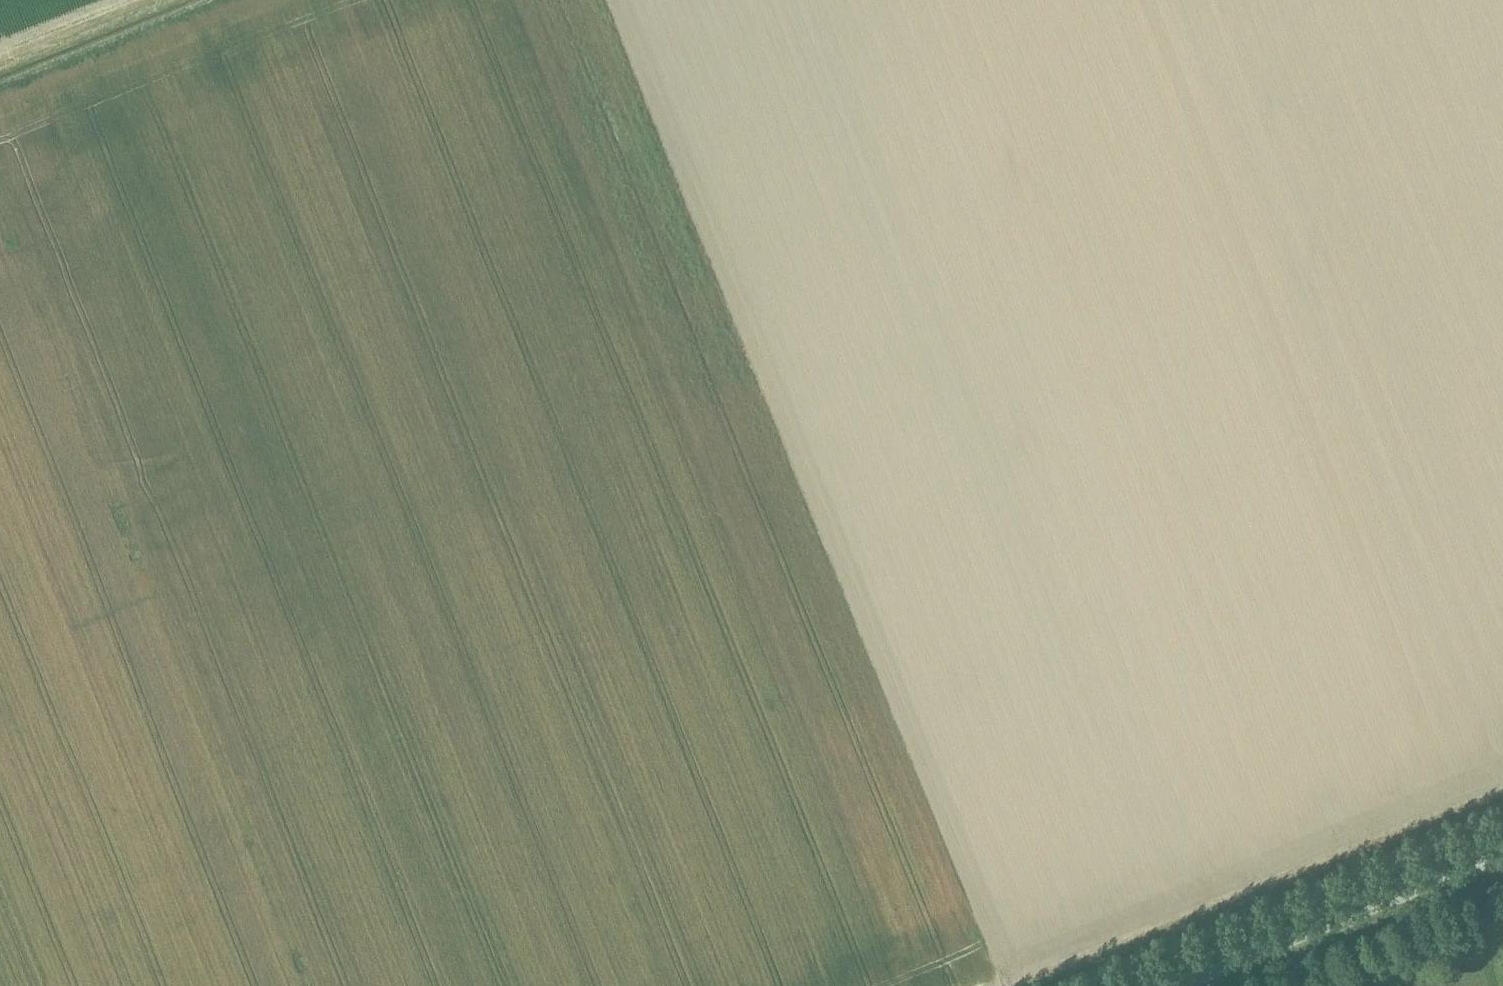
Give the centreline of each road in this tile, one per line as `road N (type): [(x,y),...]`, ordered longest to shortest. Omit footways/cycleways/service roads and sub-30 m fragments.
road 1 (unclassified): [(1165,985),(1502,850)]

